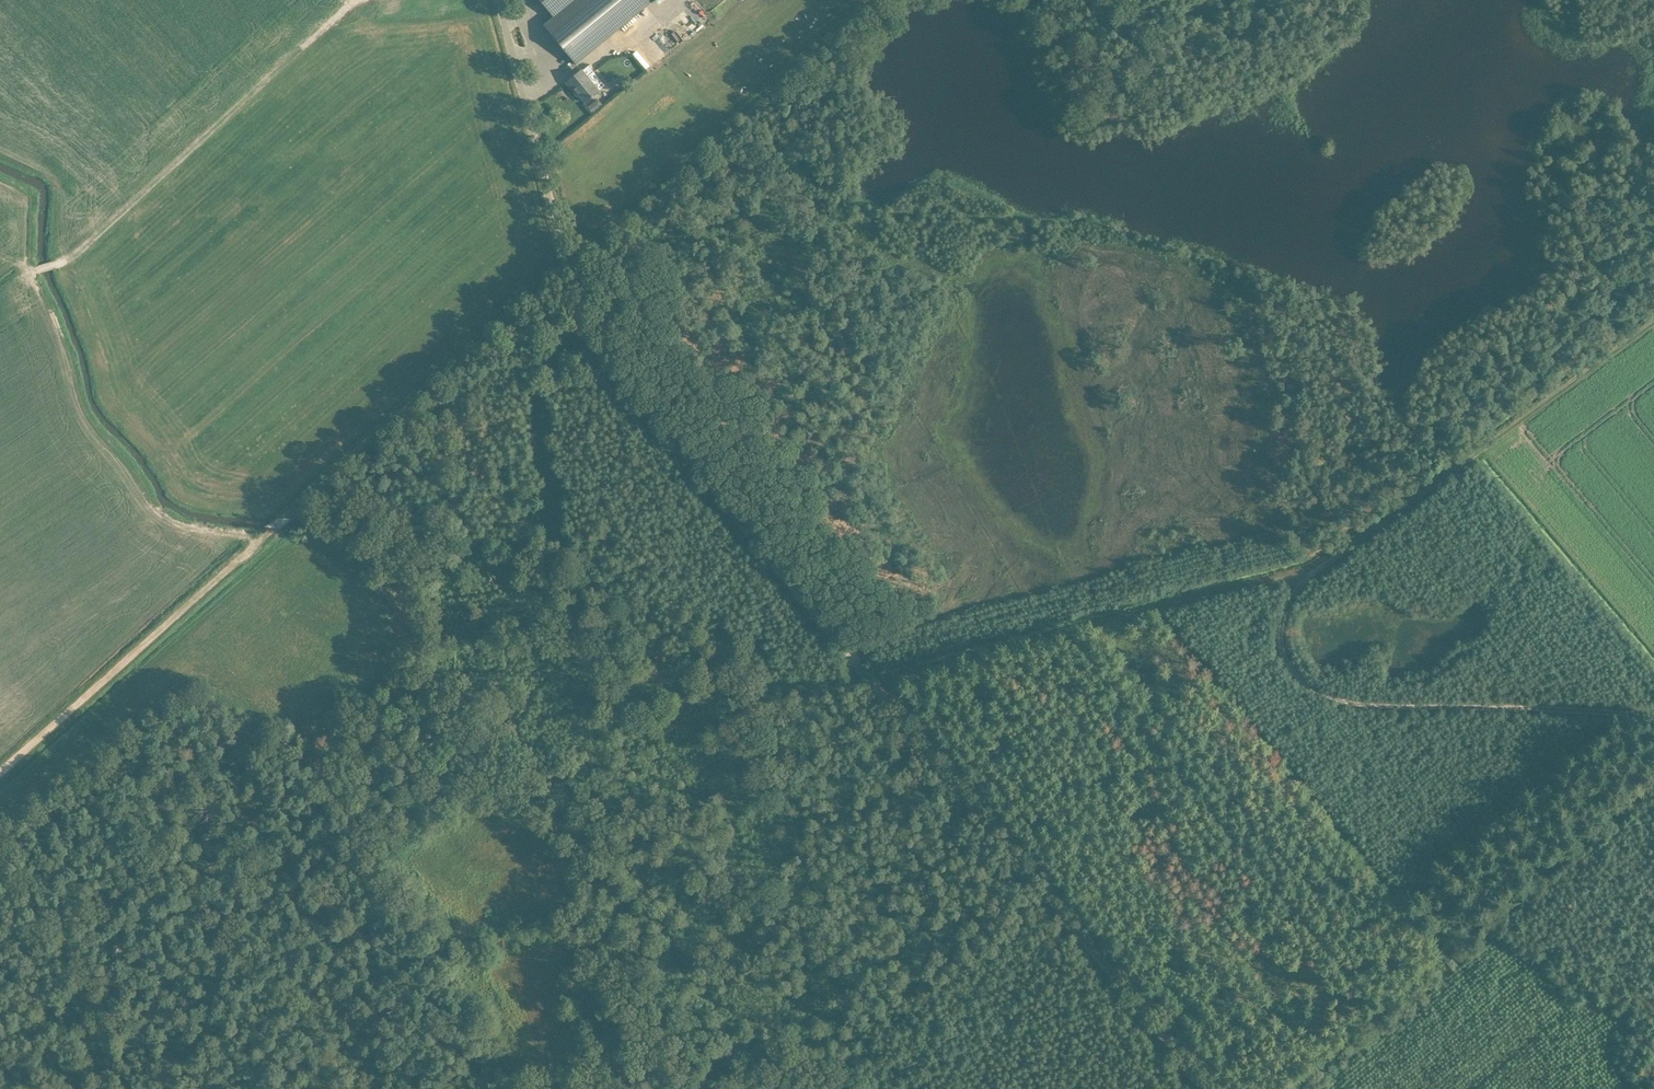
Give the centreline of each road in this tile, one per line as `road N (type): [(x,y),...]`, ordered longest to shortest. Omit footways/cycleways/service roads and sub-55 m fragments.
road 1 (track): [(1218,1088),(585,338),(576,314)]
road 2 (track): [(1653,723),(1382,705),(1305,676),(1289,654),(1286,618),(1317,570),(1653,319)]
road 3 (track): [(1259,1088),(1653,758)]
road 4 (track): [(349,459),(0,773)]
road 5 (track): [(886,0),(853,13),(599,234),(599,293),(576,314)]
road 6 (track): [(1317,570),(876,683)]
road 7 (track): [(349,459),(510,321),(576,314)]
road 8 (unclassified): [(550,245),(489,0)]

